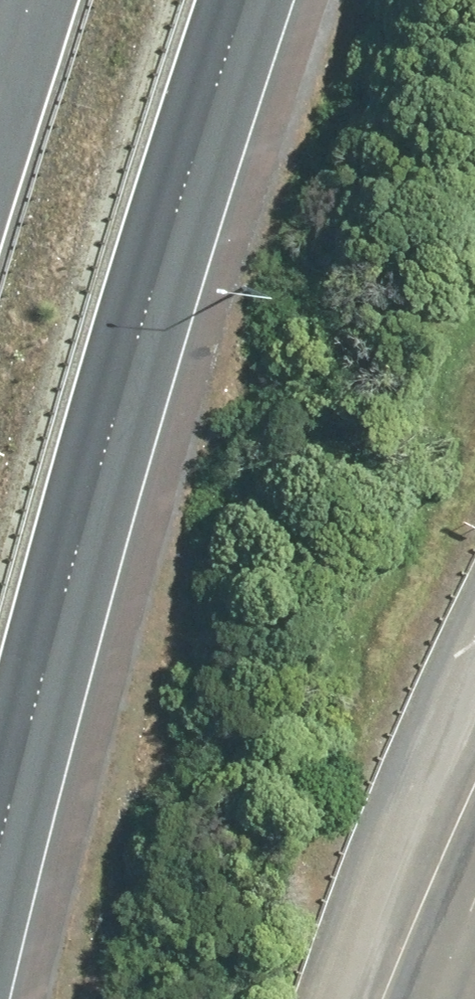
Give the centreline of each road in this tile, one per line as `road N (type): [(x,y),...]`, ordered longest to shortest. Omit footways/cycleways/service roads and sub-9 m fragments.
road 1 (motorway): [(248,0),(81,547),(0,851)]

